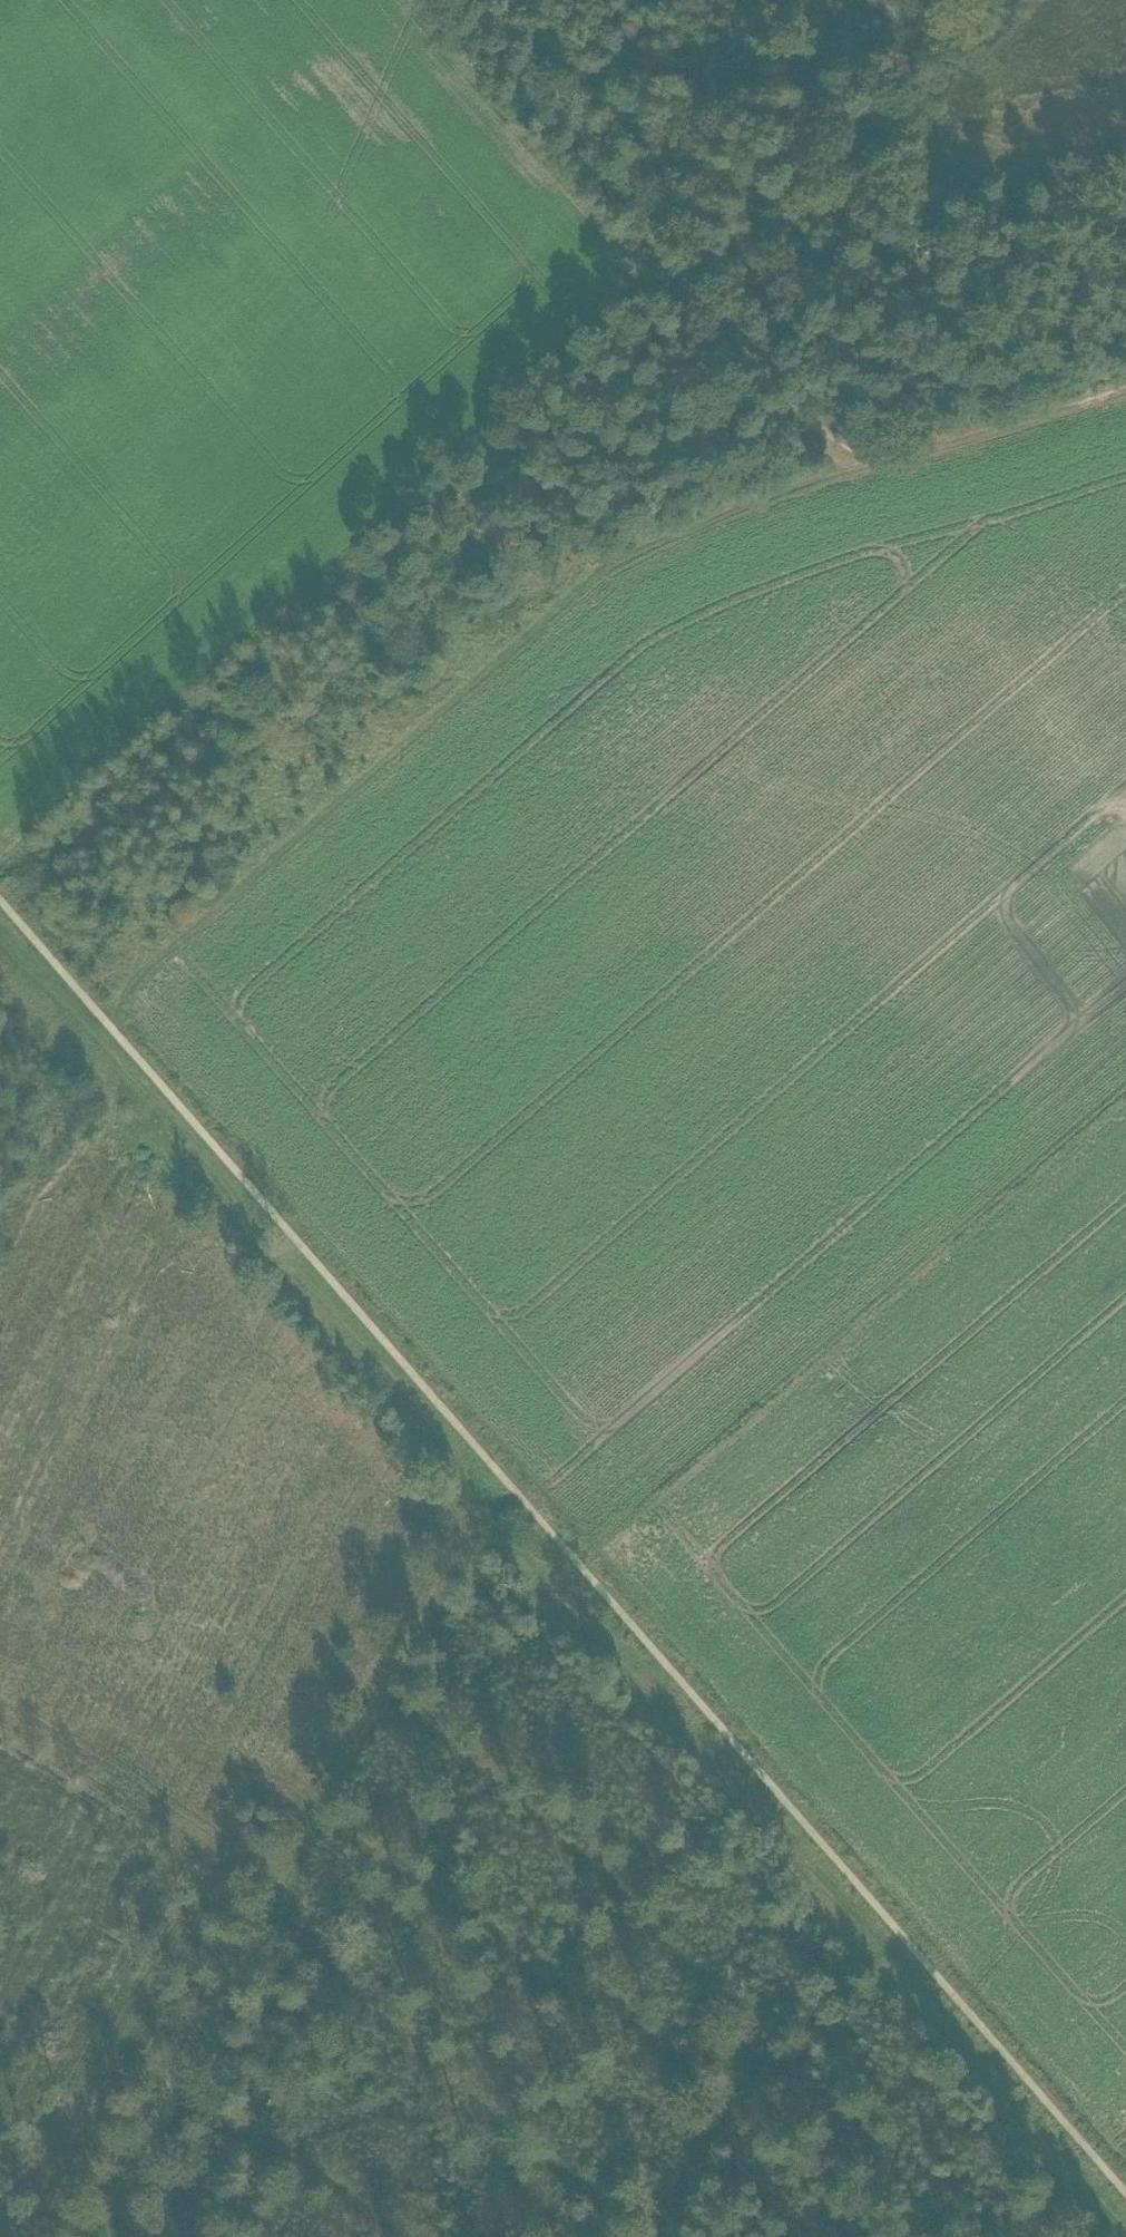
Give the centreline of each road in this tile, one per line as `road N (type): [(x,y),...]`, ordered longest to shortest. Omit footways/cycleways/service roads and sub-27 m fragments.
road 1 (track): [(0,952),(843,1905),(1119,2236)]
road 2 (track): [(526,0),(565,64),(622,132),(665,261),(803,421),(855,464),(1125,385)]
road 3 (track): [(97,2236),(274,1903)]

